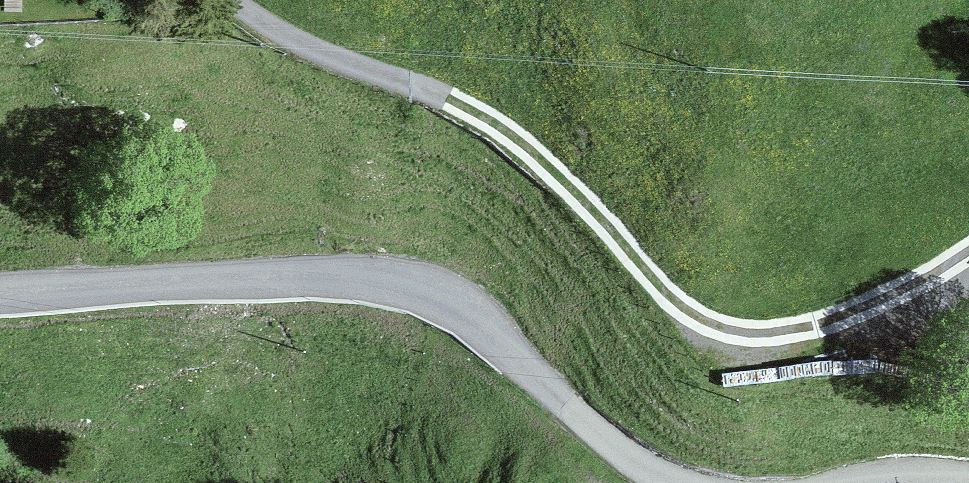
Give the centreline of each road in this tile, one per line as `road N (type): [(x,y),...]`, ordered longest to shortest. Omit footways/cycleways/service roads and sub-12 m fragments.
road 1 (track): [(237,0),(274,26),(500,125),(695,320),(737,332),(787,328),(968,242)]
road 2 (unclassified): [(705,482),(630,452),(509,336),(455,296),(397,279),(229,276),(0,287)]
road 3 (unclassified): [(968,473),(814,482)]

